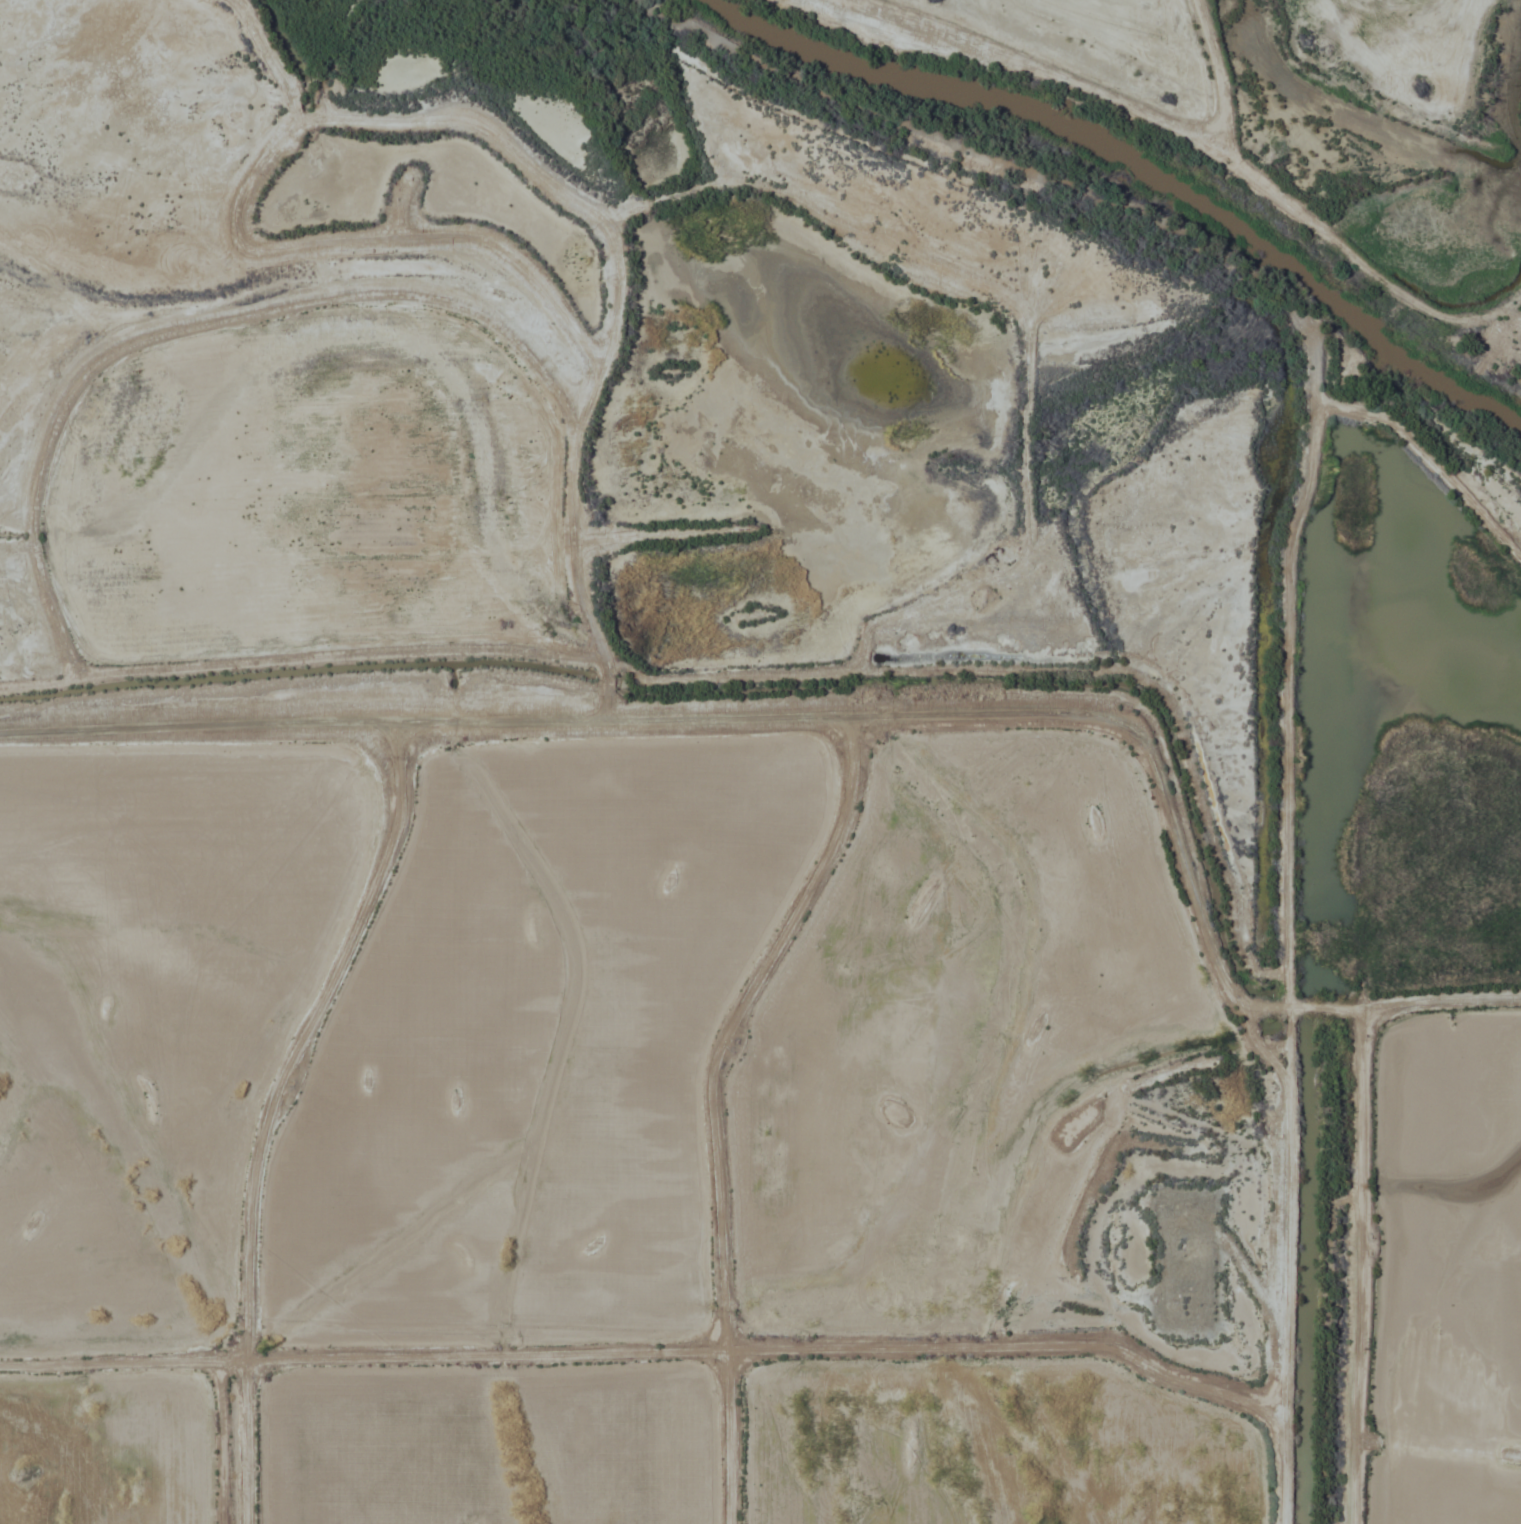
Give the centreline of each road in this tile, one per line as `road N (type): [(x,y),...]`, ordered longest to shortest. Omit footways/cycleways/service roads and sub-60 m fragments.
road 1 (track): [(1309,1523),(1307,424)]

